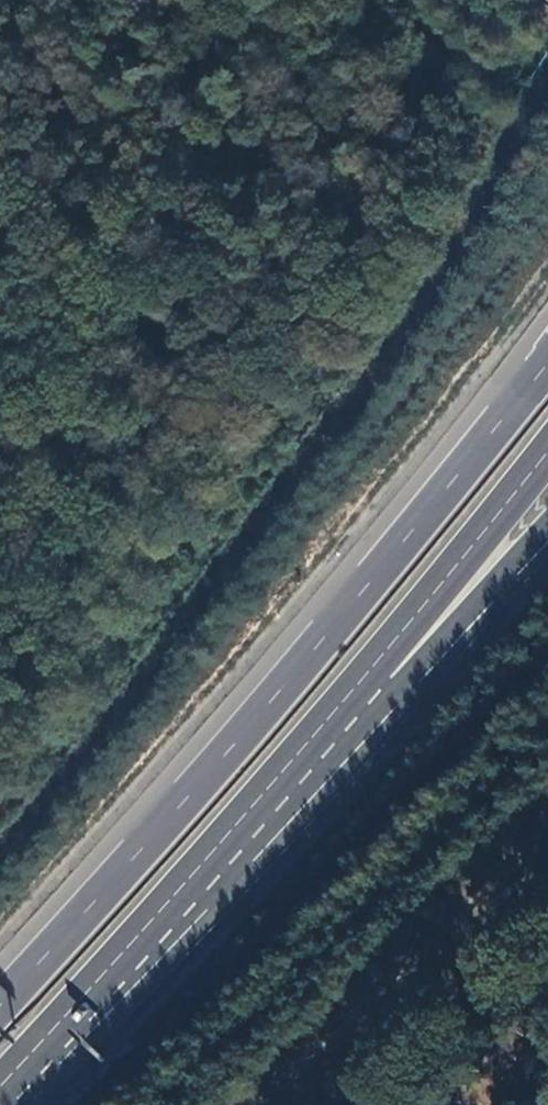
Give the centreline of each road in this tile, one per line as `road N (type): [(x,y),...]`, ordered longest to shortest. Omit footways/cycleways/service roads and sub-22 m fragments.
road 1 (motorway): [(529,383),(232,752),(0,1008)]
road 2 (motorway): [(0,1089),(369,673)]
road 3 (motorway): [(369,673),(547,452)]
road 4 (motorway): [(369,673),(451,627),(547,521)]

